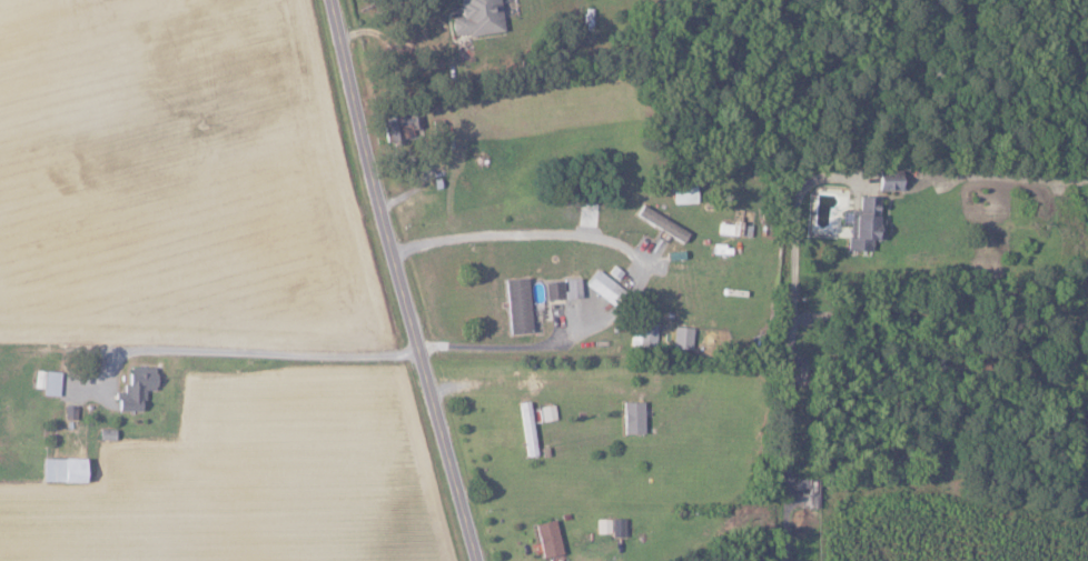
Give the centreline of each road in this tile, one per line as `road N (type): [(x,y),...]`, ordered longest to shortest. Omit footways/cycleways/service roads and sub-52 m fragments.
road 1 (residential): [(476,560),(369,181),(330,0)]

